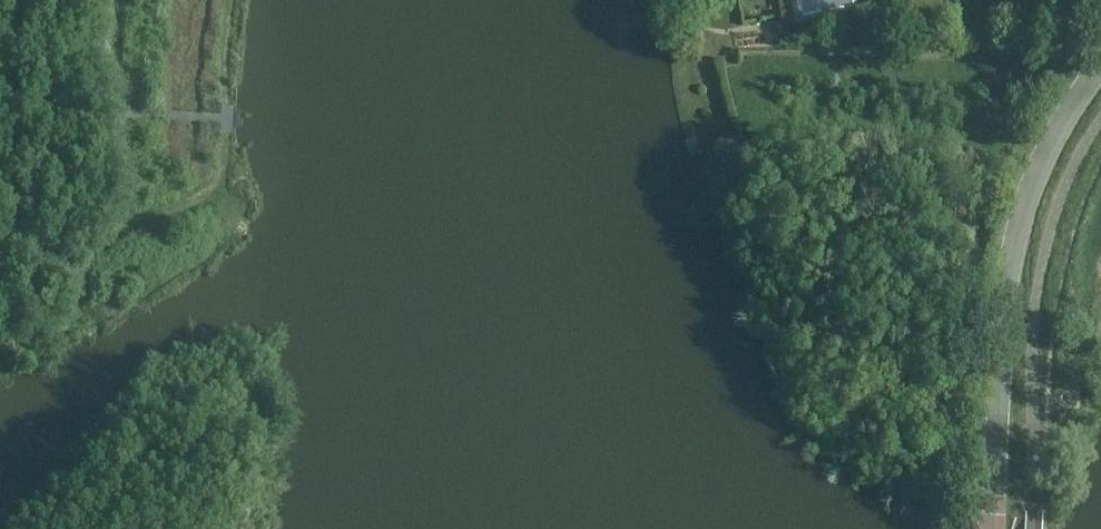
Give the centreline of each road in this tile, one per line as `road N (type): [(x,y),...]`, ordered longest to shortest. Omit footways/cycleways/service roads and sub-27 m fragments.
road 1 (secondary): [(992,528),(1007,230),(1030,171),(1100,67)]

